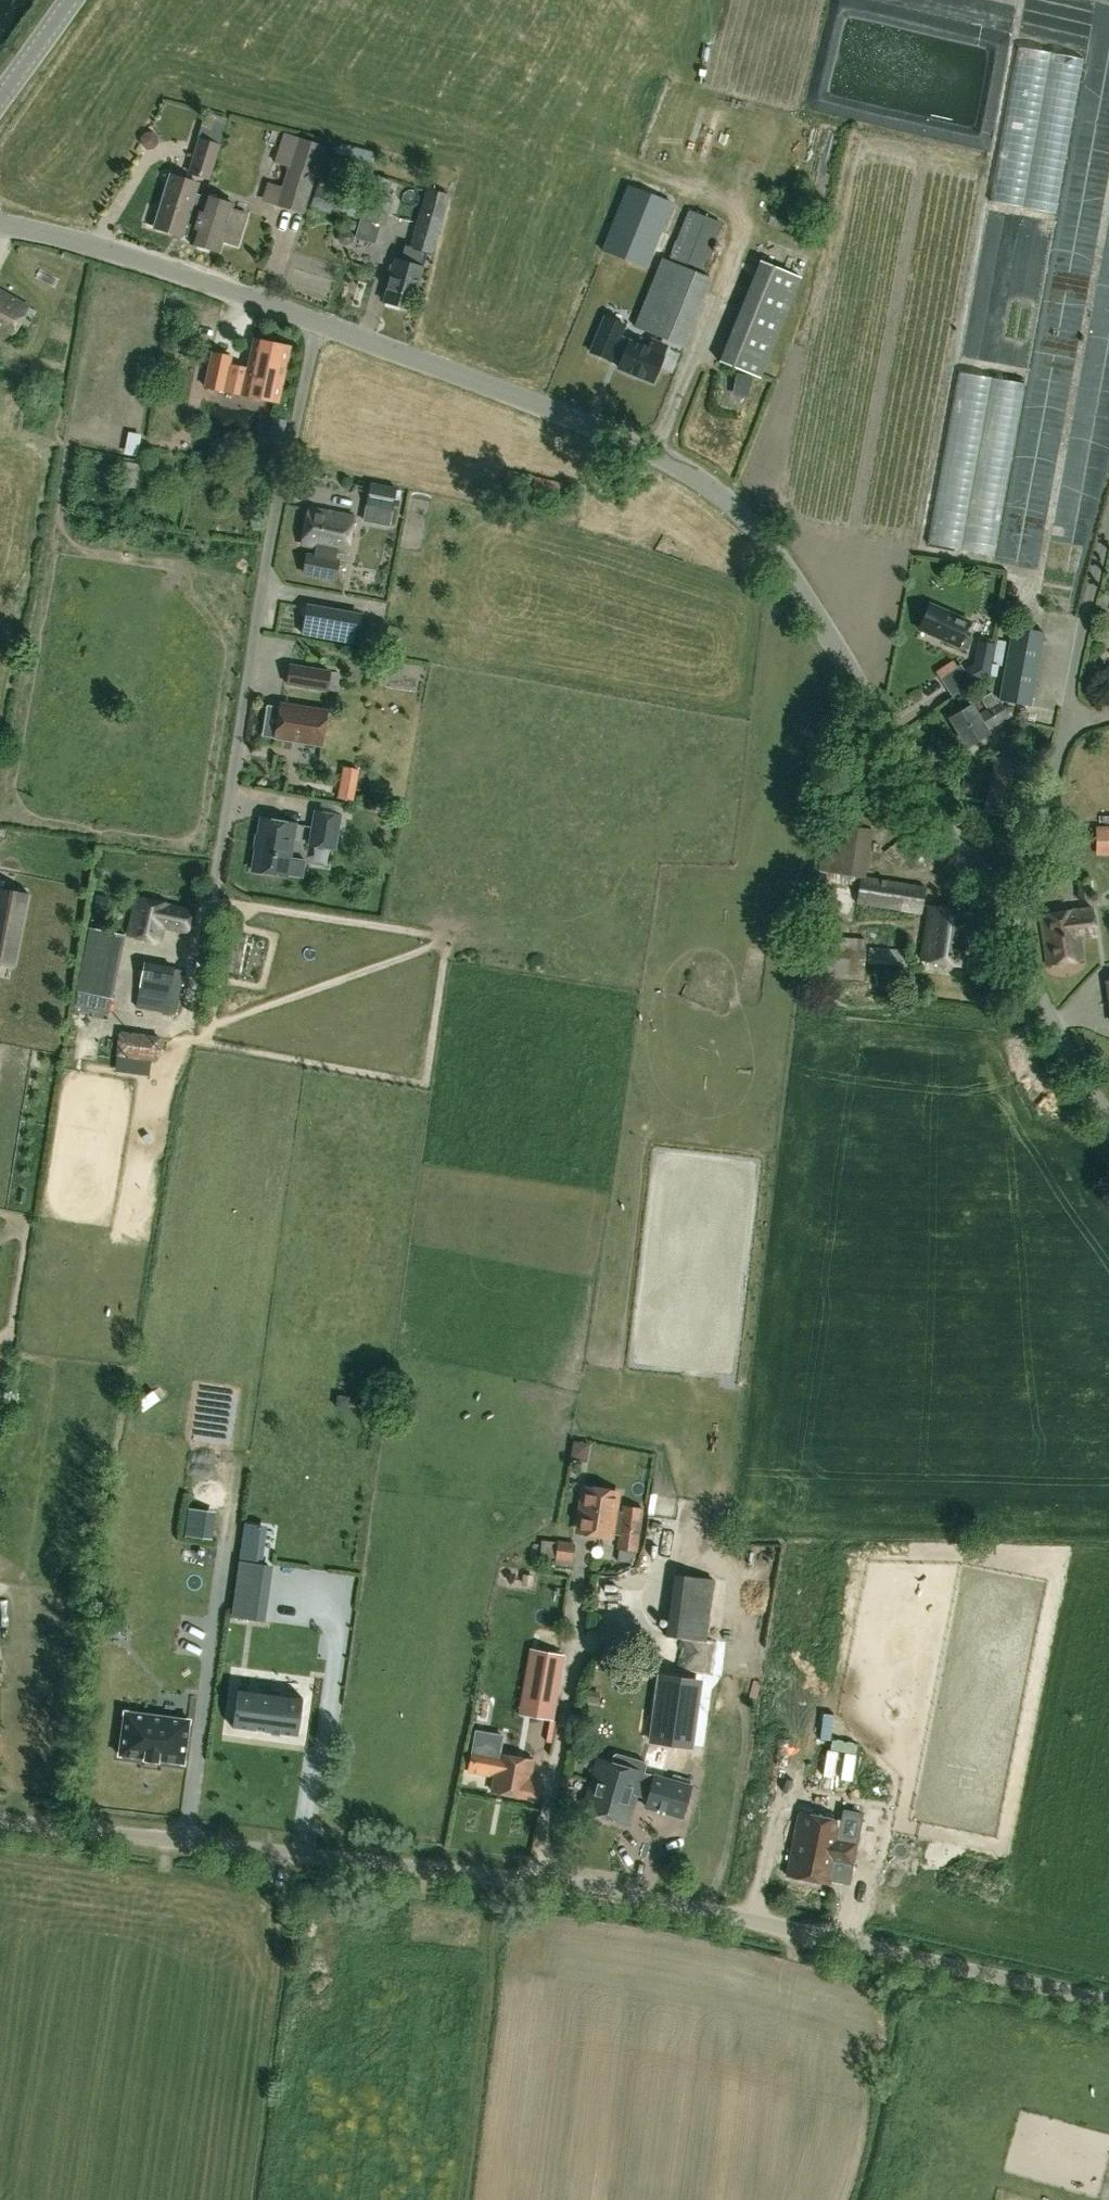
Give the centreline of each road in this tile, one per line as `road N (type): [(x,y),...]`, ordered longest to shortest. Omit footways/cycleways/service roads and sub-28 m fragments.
road 1 (unclassified): [(1108,2004),(641,1896),(0,1818)]
road 2 (unclassified): [(1005,918),(805,595),(718,489),(659,451),(318,323)]
road 3 (unclassified): [(318,323),(272,538),(220,857)]
road 4 (unclassified): [(1005,918),(1030,876),(1108,520)]
road 5 (unclassified): [(318,323),(130,256),(0,223)]
road 6 (unclassified): [(1108,1118),(1005,918)]

